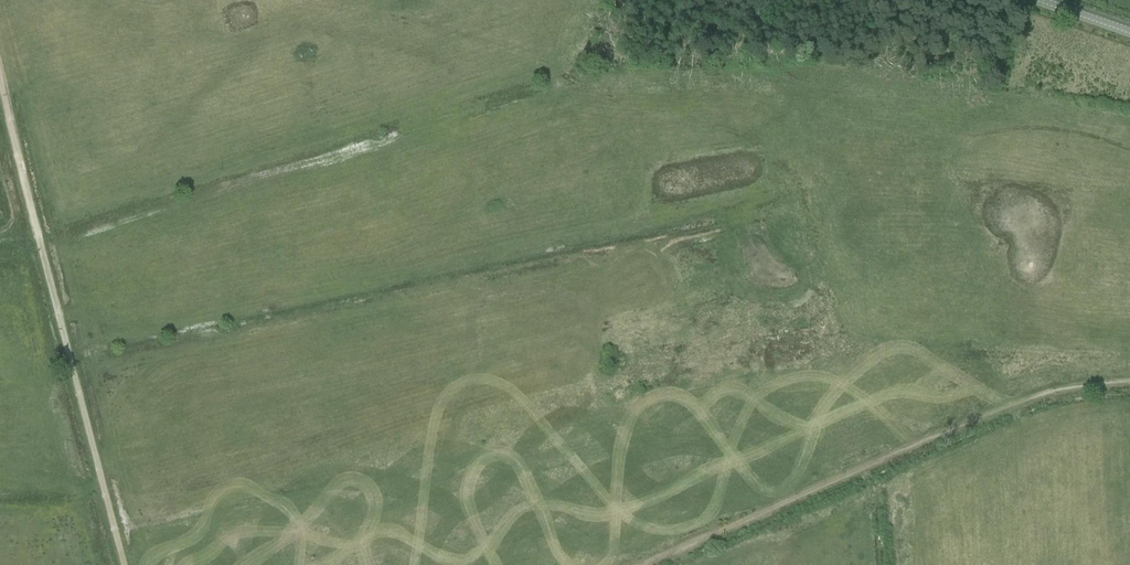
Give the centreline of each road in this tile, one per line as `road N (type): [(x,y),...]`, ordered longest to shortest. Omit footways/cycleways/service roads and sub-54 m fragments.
road 1 (track): [(641,564),(1021,403),(1129,382)]
road 2 (track): [(122,564),(0,82)]

